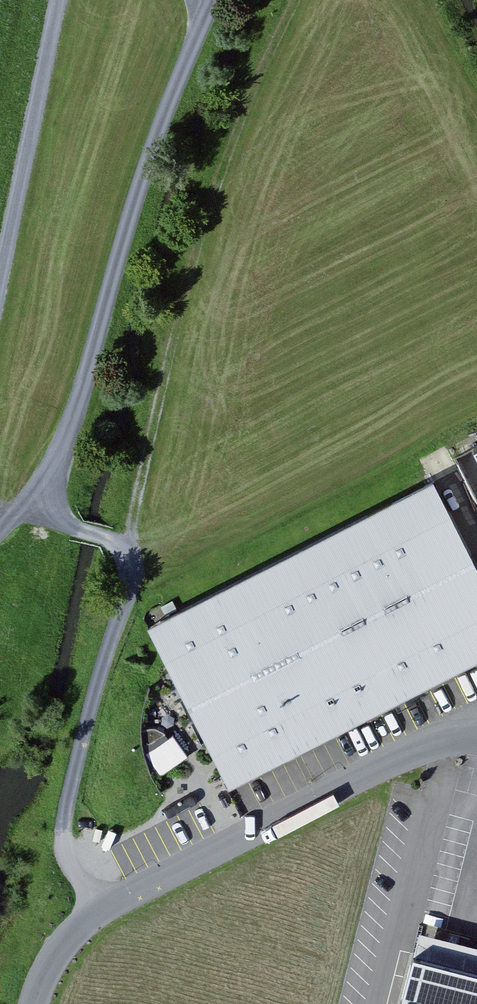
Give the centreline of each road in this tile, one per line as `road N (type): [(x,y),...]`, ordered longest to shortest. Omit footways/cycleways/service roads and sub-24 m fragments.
road 1 (track): [(297,0),(200,236),(129,550)]
road 2 (unclassified): [(476,735),(427,745),(103,910),(67,942),(38,1003)]
road 3 (track): [(218,0),(123,229),(55,475)]
road 4 (track): [(55,475),(79,528),(129,550),(136,572),(86,733),(65,840),(73,869),(103,910)]
road 5 (track): [(64,0),(0,308)]

